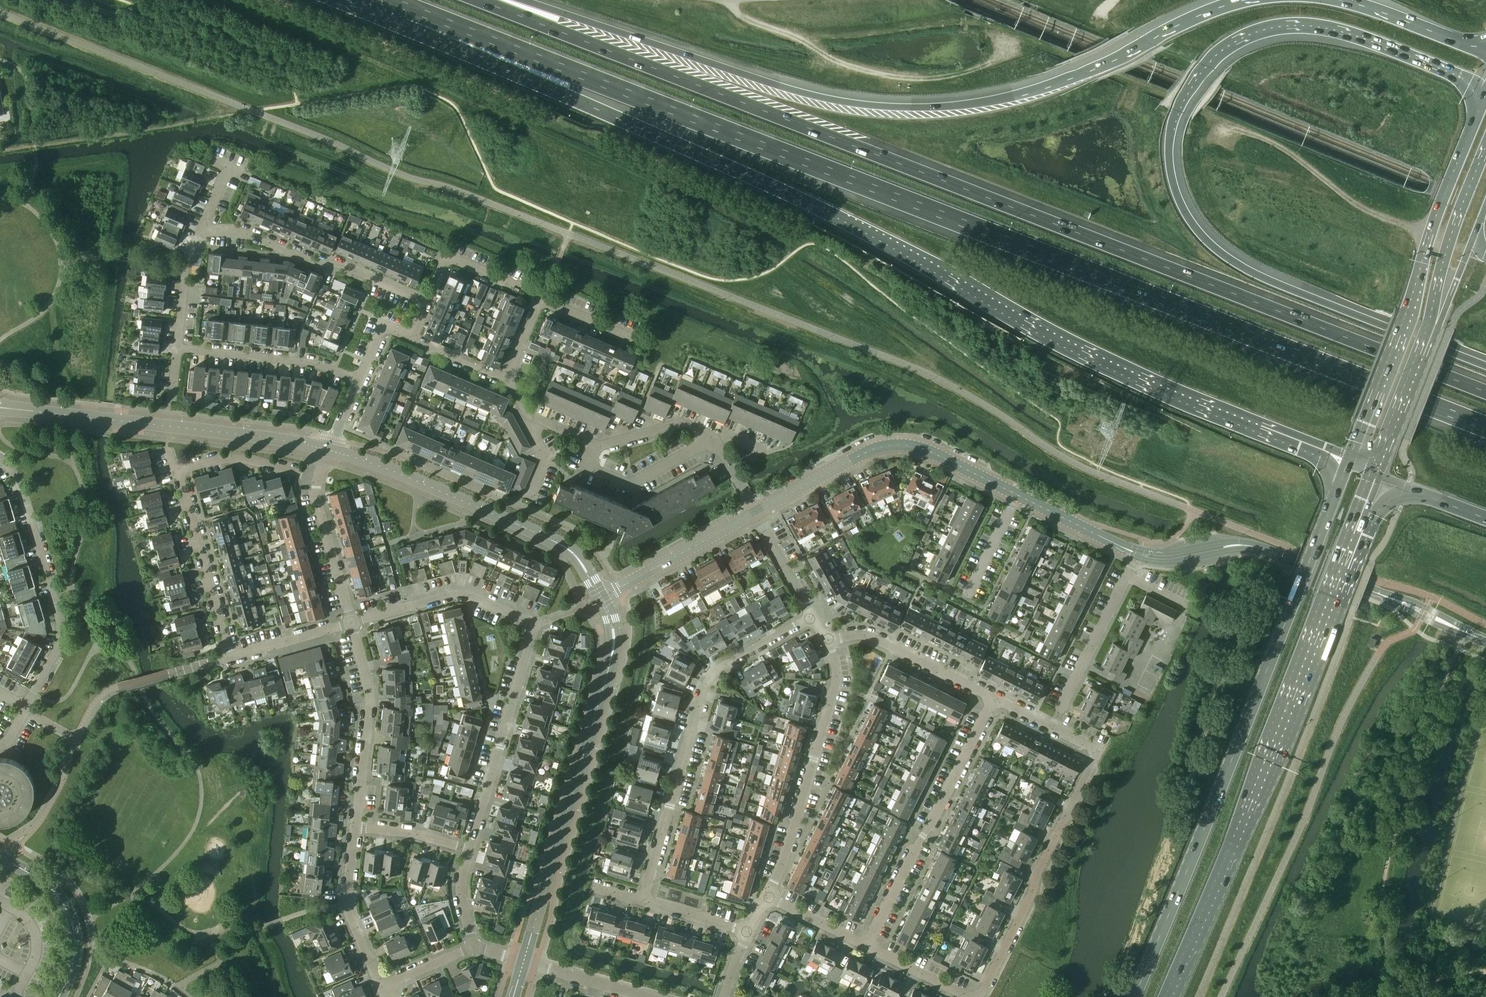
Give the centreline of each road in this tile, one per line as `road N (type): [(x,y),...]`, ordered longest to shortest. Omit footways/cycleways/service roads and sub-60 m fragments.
road 1 (motorway): [(440,19),(1485,427)]
road 2 (motorway): [(1485,392),(486,0)]
road 3 (motorway): [(440,19),(566,95),(808,203),(1076,349),(1347,463)]
road 4 (motorway): [(1485,365),(1249,271),(1196,227),(1174,186),(1169,152),(1178,109),(1204,64),(1242,34),(1286,22),(1349,29),(1448,68),(1468,82),(1479,110)]
road 5 (motorway): [(1232,0),(1040,86),(907,105),(817,96),(516,0)]
road 6 (primary): [(1347,463),(1135,996)]
road 7 (primary): [(1169,996),(1380,476)]
road 8 (residential): [(470,852),(534,625),(461,593),(351,621)]
road 9 (residential): [(978,996),(1097,749),(994,697)]
road 10 (unclassified): [(522,963),(612,655),(613,629),(600,597)]
road 11 (primary): [(1479,110),(1347,463)]
road 12 (unclassified): [(1485,640),(1263,548),(1137,554)]
road 13 (residential): [(642,901),(706,687),(721,669),(814,618)]
road 14 (unclassified): [(327,449),(0,407)]
road 15 (unclassified): [(600,597),(582,565),(551,539),(327,449)]
road 16 (track): [(1017,52),(967,72),(884,75),(754,24),(730,0)]
road 17 (unclassified): [(756,512),(885,447),(913,446),(1017,495)]
road 18 (residential): [(867,949),(994,697)]
road 19 (residential): [(768,900),(834,684),(831,645)]
road 20 (residential): [(27,710),(60,630),(15,477),(0,467)]
road 21 (residential): [(428,302),(345,266),(202,229)]
road 22 (residential): [(354,828),(370,687),(351,621)]
road 23 (residential): [(229,656),(174,473)]
road 24 (residential): [(359,377),(176,348)]
road 25 (motorway): [(1439,325),(1440,272),(1485,148)]
road 26 (residential): [(994,697),(869,636),(831,645)]
road 27 (tertiary): [(58,996),(74,961),(71,917),(43,882),(0,856)]
road 28 (unclassified): [(600,597),(756,512)]
road 29 (residential): [(1058,711),(1137,554)]
road 30 (residential): [(382,990),(347,903),(354,828)]
road 31 (primary): [(1380,476),(1439,325)]
road 32 (residential): [(713,441),(634,485),(592,465),(600,446)]
road 33 (residential): [(541,300),(444,261),(428,302)]
road 34 (residential): [(174,473),(237,460),(317,479)]
road 35 (residential): [(351,621),(317,479)]
road 36 (motorway): [(1485,53),(1357,0)]
road 37 (residential): [(229,656),(351,621)]
road 38 (residential): [(176,348),(184,268),(202,229)]
road 39 (residential): [(600,446),(683,423),(713,441)]
road 40 (residential): [(814,618),(756,512)]

